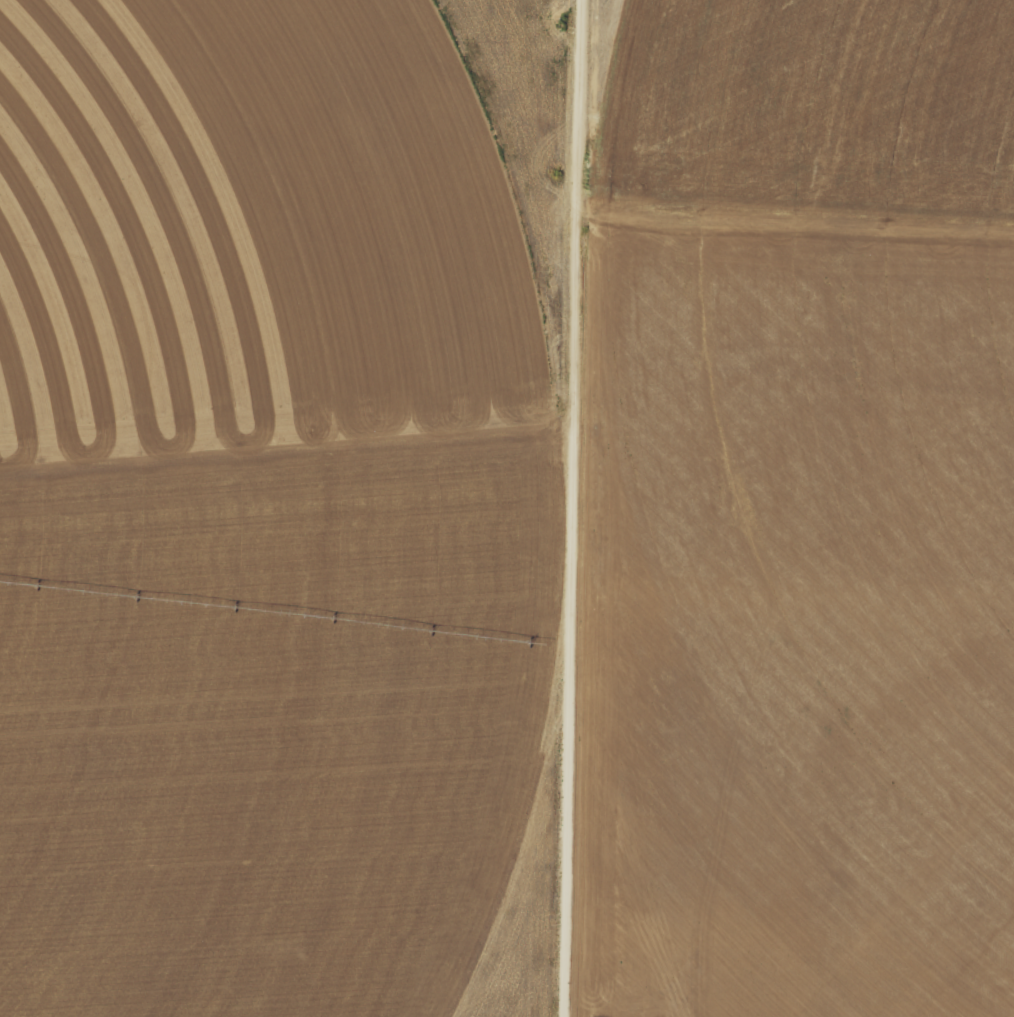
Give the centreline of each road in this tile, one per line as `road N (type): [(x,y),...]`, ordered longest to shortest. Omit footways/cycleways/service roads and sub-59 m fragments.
road 1 (residential): [(582,0),(572,1016)]

